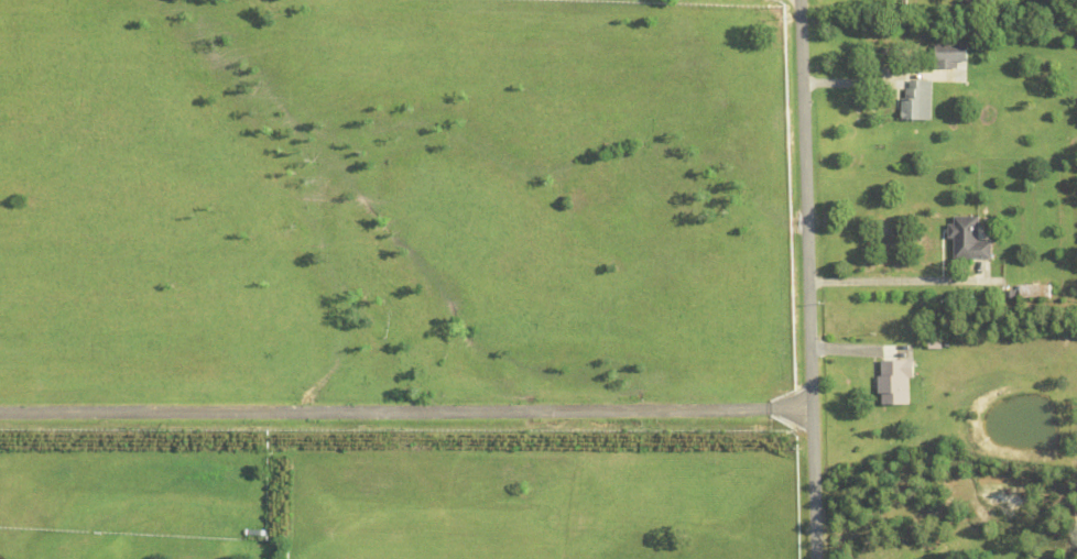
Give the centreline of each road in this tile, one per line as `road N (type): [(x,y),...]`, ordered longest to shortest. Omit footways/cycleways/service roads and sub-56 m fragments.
road 1 (residential): [(815,558),(791,0)]

